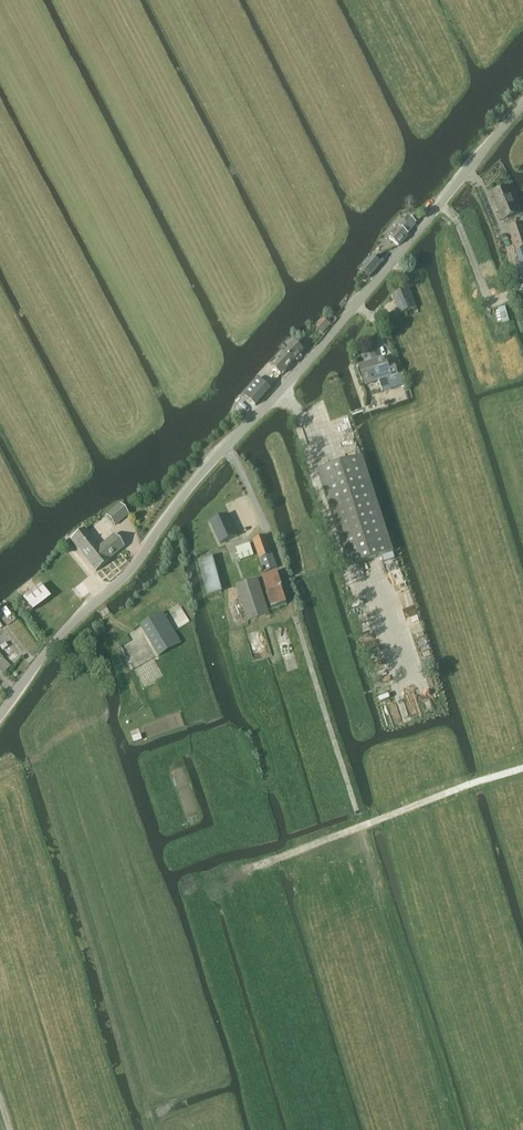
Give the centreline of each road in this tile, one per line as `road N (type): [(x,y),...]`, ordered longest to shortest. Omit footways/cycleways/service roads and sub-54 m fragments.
road 1 (unclassified): [(0,715),(522,104)]
road 2 (track): [(454,1129),(268,533)]

